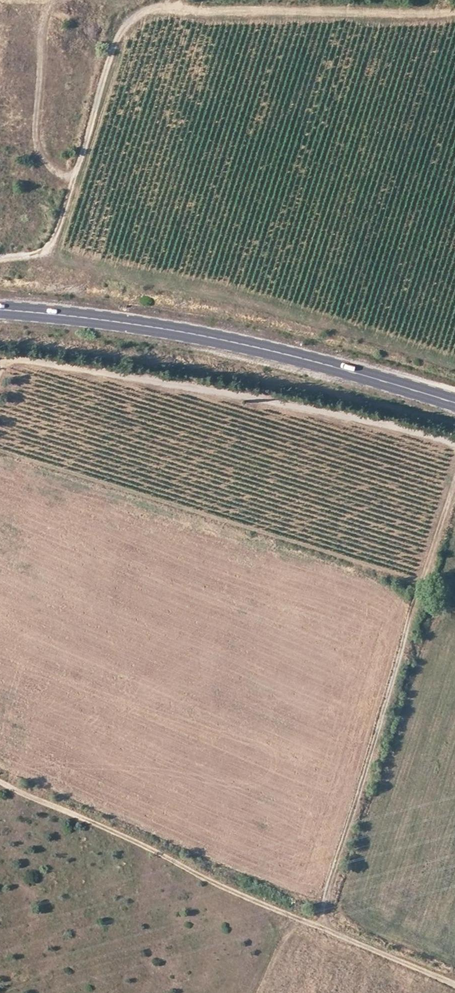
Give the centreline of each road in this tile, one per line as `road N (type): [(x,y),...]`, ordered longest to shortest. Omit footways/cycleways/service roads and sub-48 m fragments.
road 1 (track): [(454,10),(171,6),(138,13),(121,22),(65,217),(44,256),(0,266)]
road 2 (track): [(454,490),(432,577),(394,670),(380,759),(350,817),(321,925),(454,982)]
road 3 (track): [(0,365),(14,353),(129,367),(335,406),(454,440)]
road 4 (primary): [(0,316),(233,343),(454,406)]
road 5 (track): [(321,925),(0,780)]

